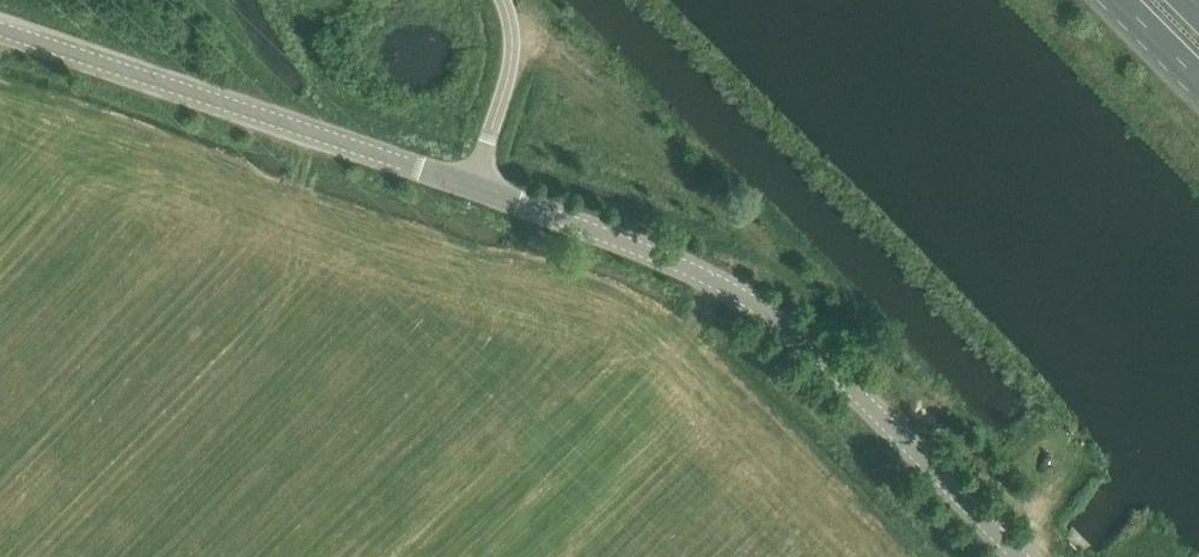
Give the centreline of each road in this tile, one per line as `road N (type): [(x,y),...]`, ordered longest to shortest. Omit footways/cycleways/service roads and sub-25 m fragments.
road 1 (tertiary): [(1017,556),(809,346),(731,286),(476,187)]
road 2 (tertiary): [(476,187),(0,27)]
road 3 (unclassified): [(504,0),(511,53),(476,187)]
road 4 (trunk): [(1114,0),(1198,85)]

